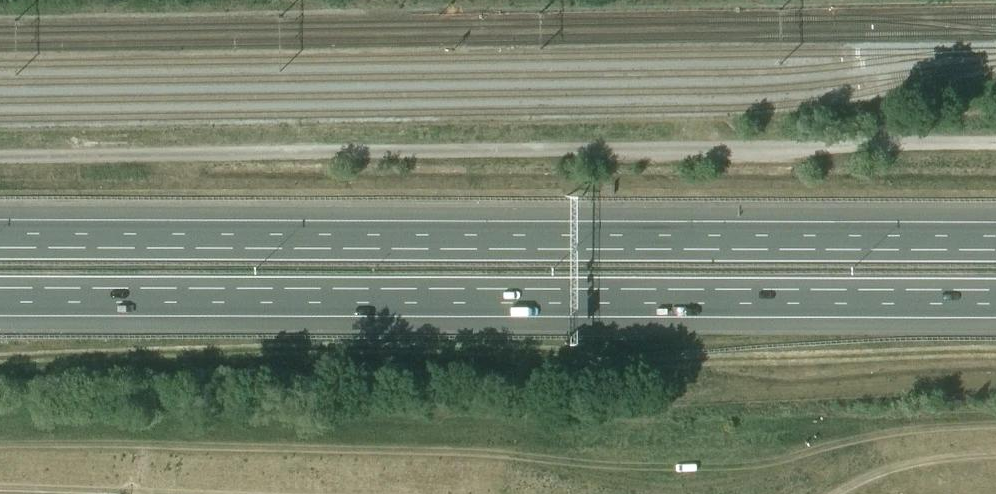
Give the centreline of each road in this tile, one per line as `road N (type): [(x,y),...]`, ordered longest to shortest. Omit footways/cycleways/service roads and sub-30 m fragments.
road 1 (motorway): [(995,244),(0,241)]
road 2 (motorway): [(0,294),(995,296)]
road 3 (track): [(995,457),(912,463),(840,493)]
road 4 (track): [(0,489),(139,493)]

